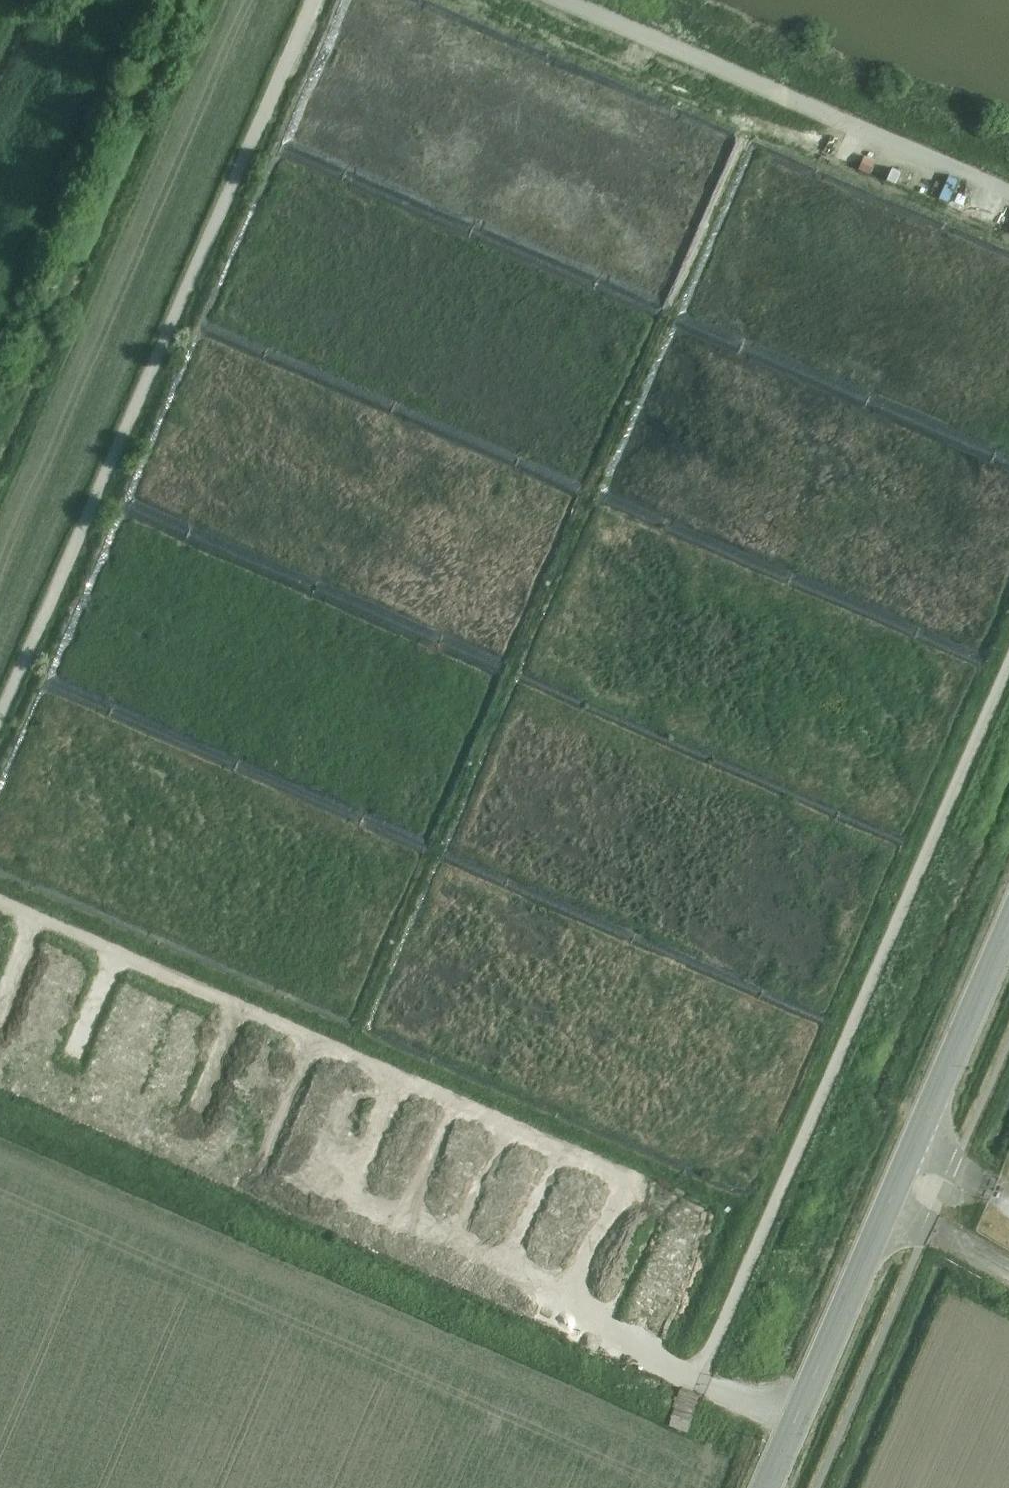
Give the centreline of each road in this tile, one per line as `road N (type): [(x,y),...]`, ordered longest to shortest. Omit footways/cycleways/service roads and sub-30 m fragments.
road 1 (tertiary): [(766,1487),(1008,932)]
road 2 (track): [(185,0),(0,448)]

